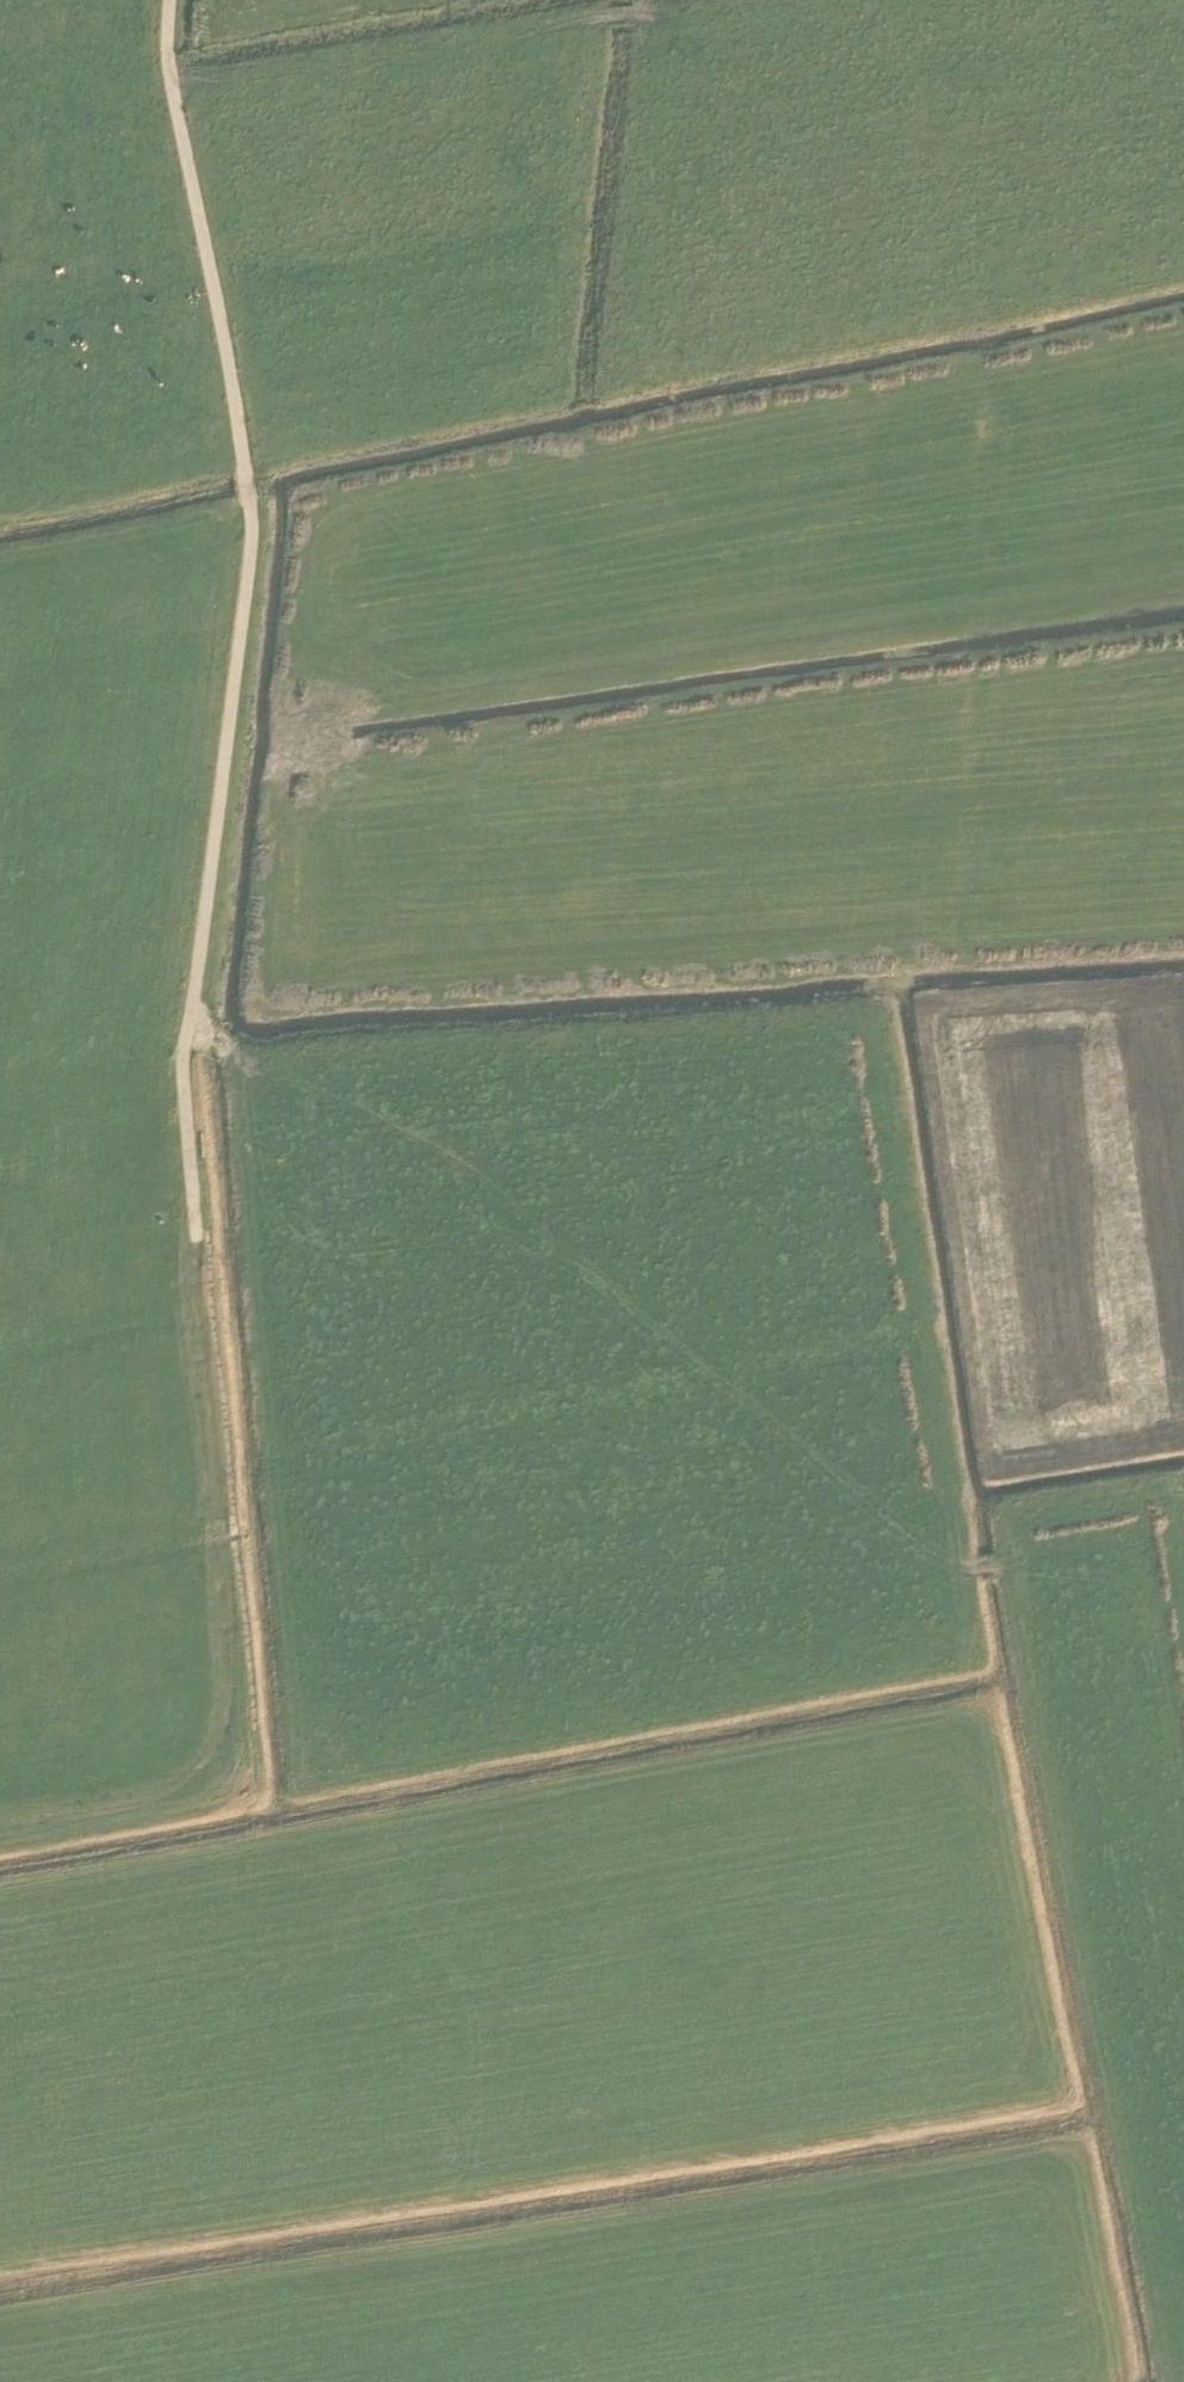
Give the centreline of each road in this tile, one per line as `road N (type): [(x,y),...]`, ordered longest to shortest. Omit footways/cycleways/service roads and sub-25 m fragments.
road 1 (track): [(173,0),(170,50),(252,520),(196,1018),(183,1067),(202,1239)]

